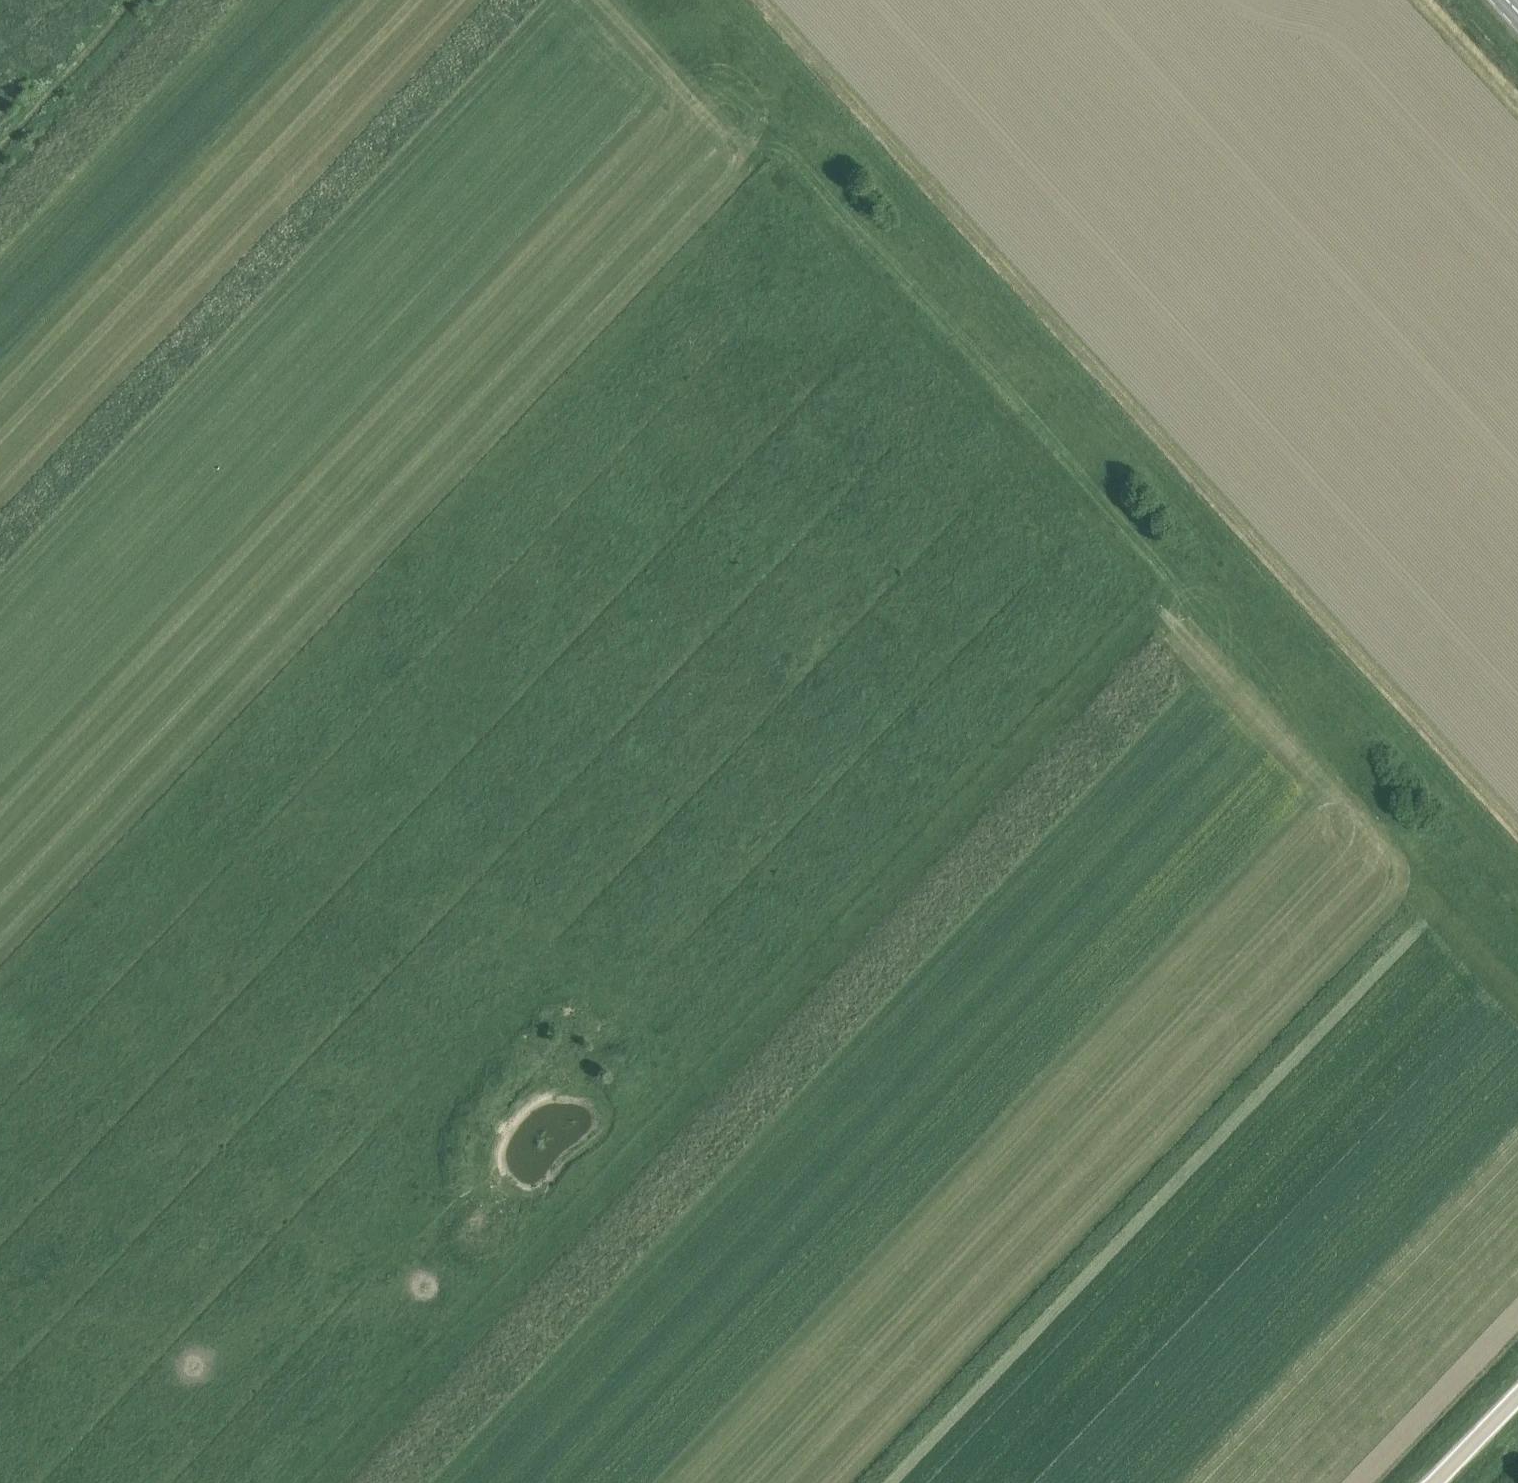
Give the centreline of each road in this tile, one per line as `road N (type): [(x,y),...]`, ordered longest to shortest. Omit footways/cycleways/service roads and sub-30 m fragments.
road 1 (track): [(0,152),(138,0)]

